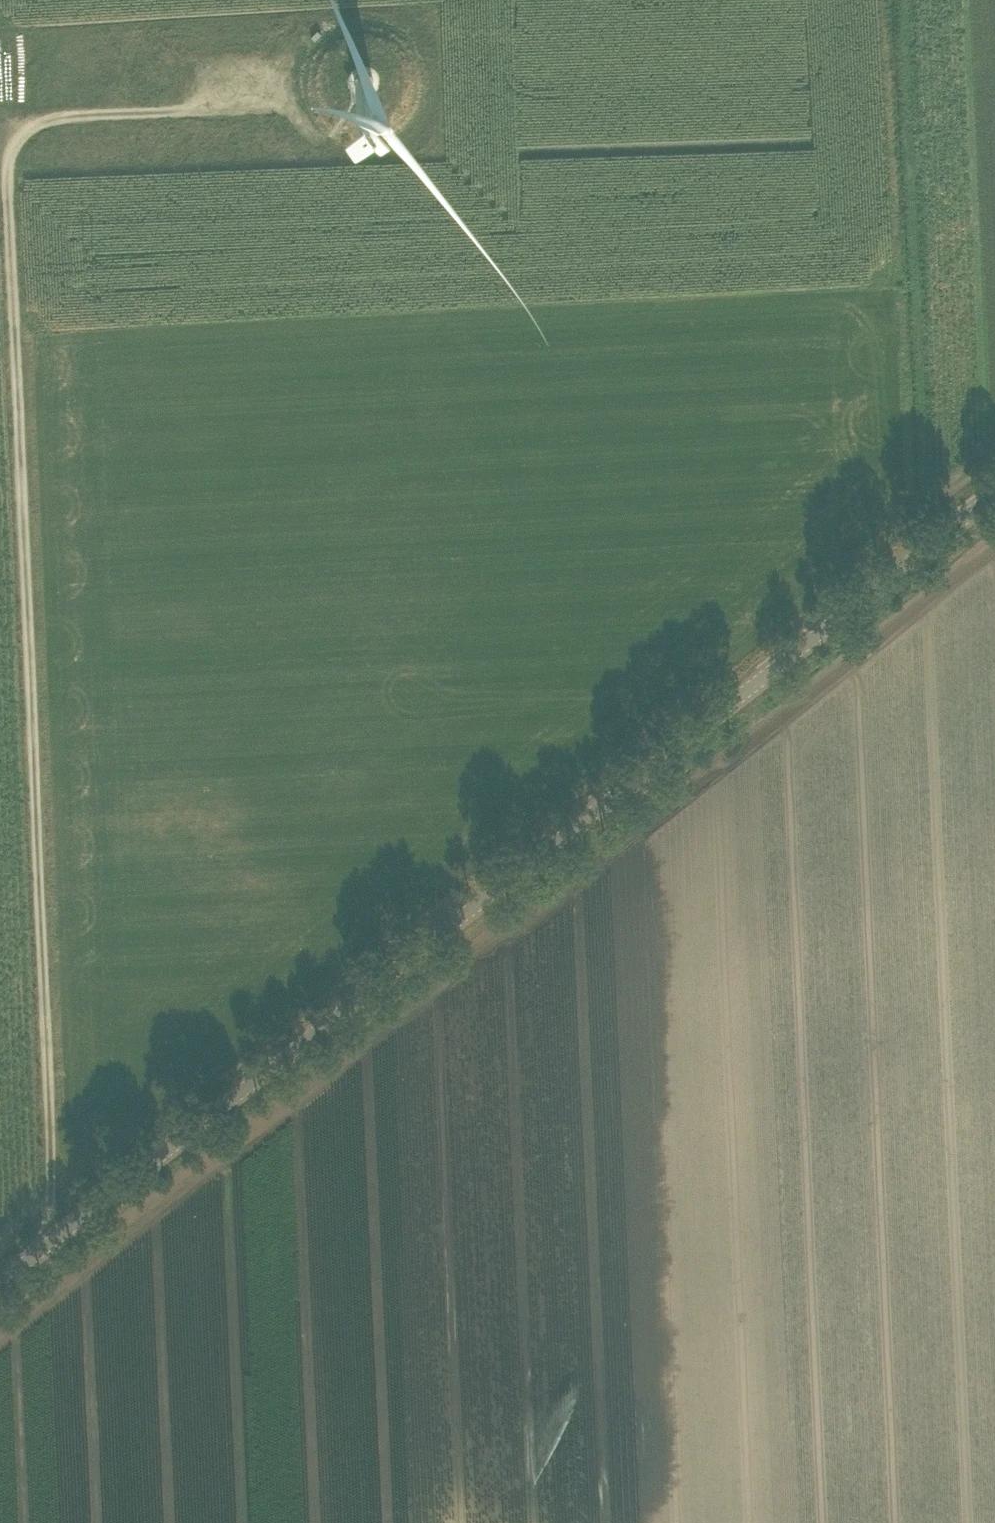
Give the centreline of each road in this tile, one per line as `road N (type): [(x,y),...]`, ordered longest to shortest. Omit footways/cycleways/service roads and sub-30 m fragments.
road 1 (tertiary): [(0,1279),(994,485)]

